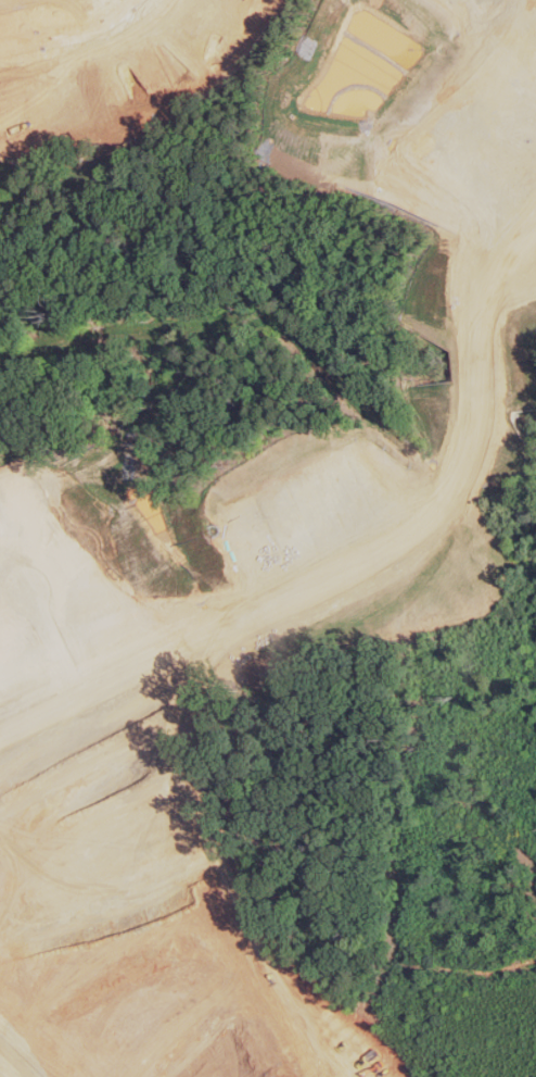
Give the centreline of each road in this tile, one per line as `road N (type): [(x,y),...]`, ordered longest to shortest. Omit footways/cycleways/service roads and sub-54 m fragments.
road 1 (residential): [(0,737),(392,543),(437,513),(484,441),(484,230)]
road 2 (residential): [(275,601),(484,999),(512,1076)]
road 3 (residential): [(23,590),(231,1022)]
road 4 (residential): [(128,1076),(535,856)]
road 5 (residential): [(0,48),(73,37),(116,22),(140,0)]

